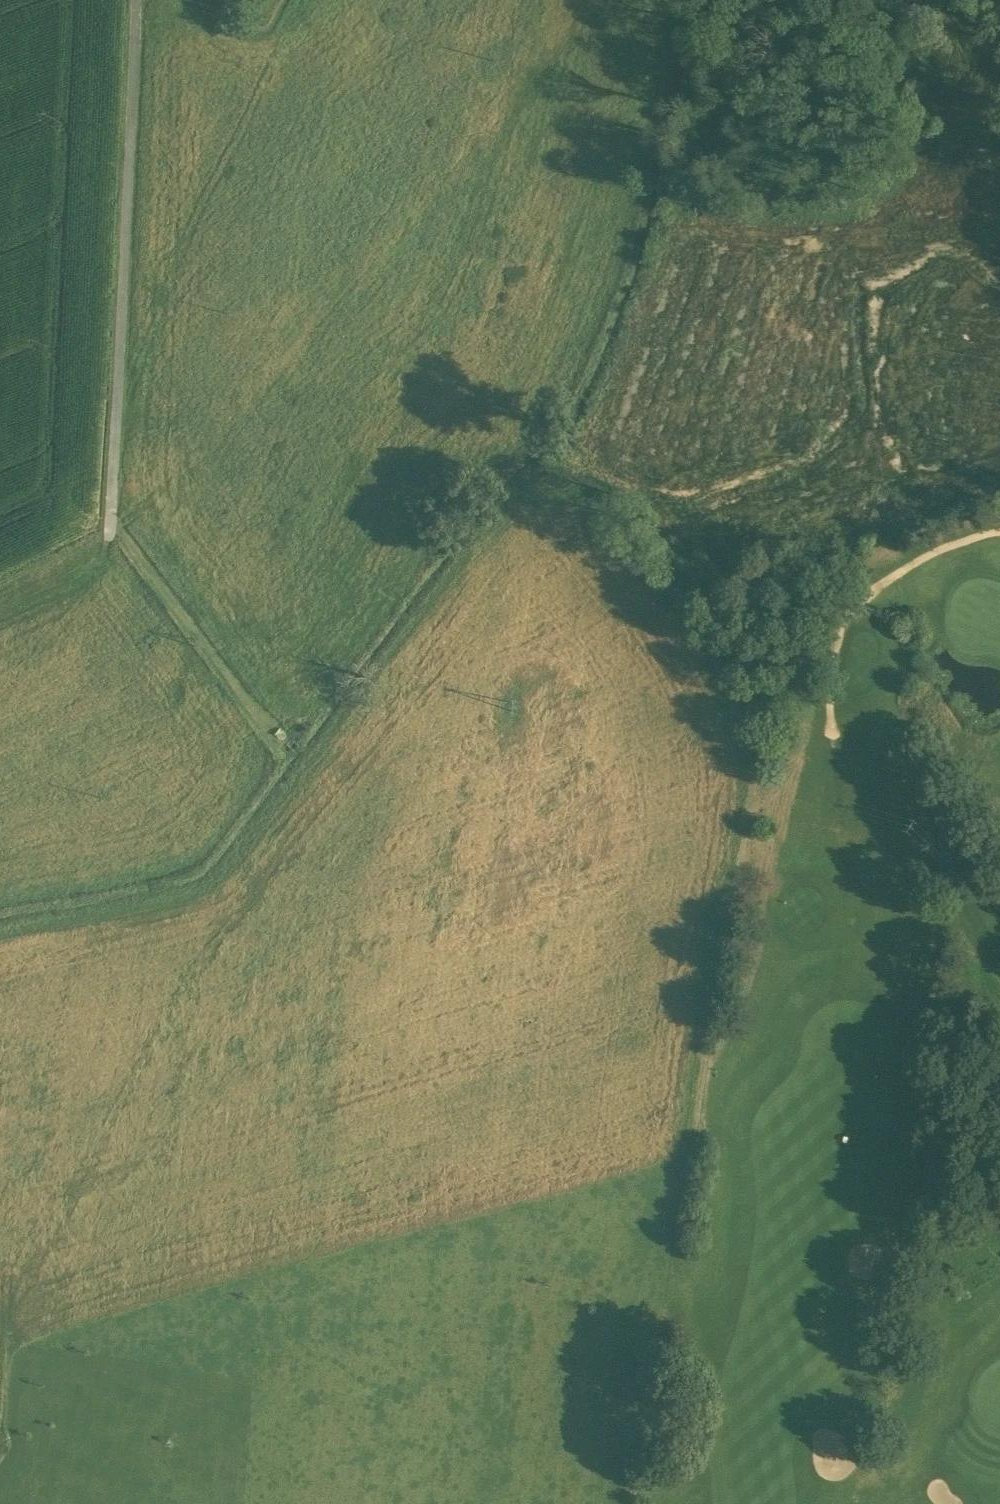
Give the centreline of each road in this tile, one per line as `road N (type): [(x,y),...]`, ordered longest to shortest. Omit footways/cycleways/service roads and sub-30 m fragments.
road 1 (track): [(113,529),(139,0)]

